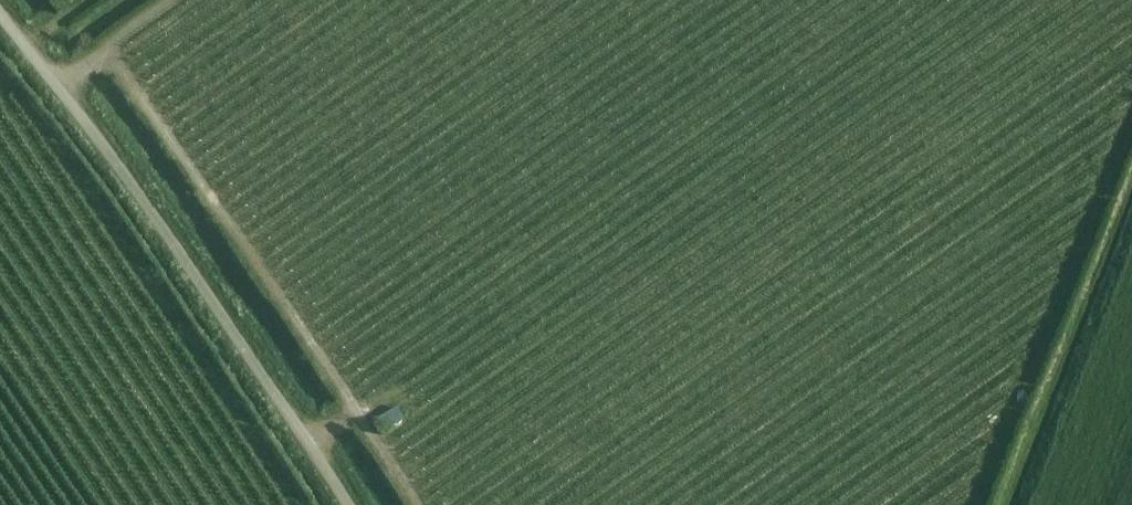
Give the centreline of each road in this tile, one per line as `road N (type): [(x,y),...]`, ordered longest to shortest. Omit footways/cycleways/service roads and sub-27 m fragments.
road 1 (unclassified): [(347,504),(179,250),(0,17)]

